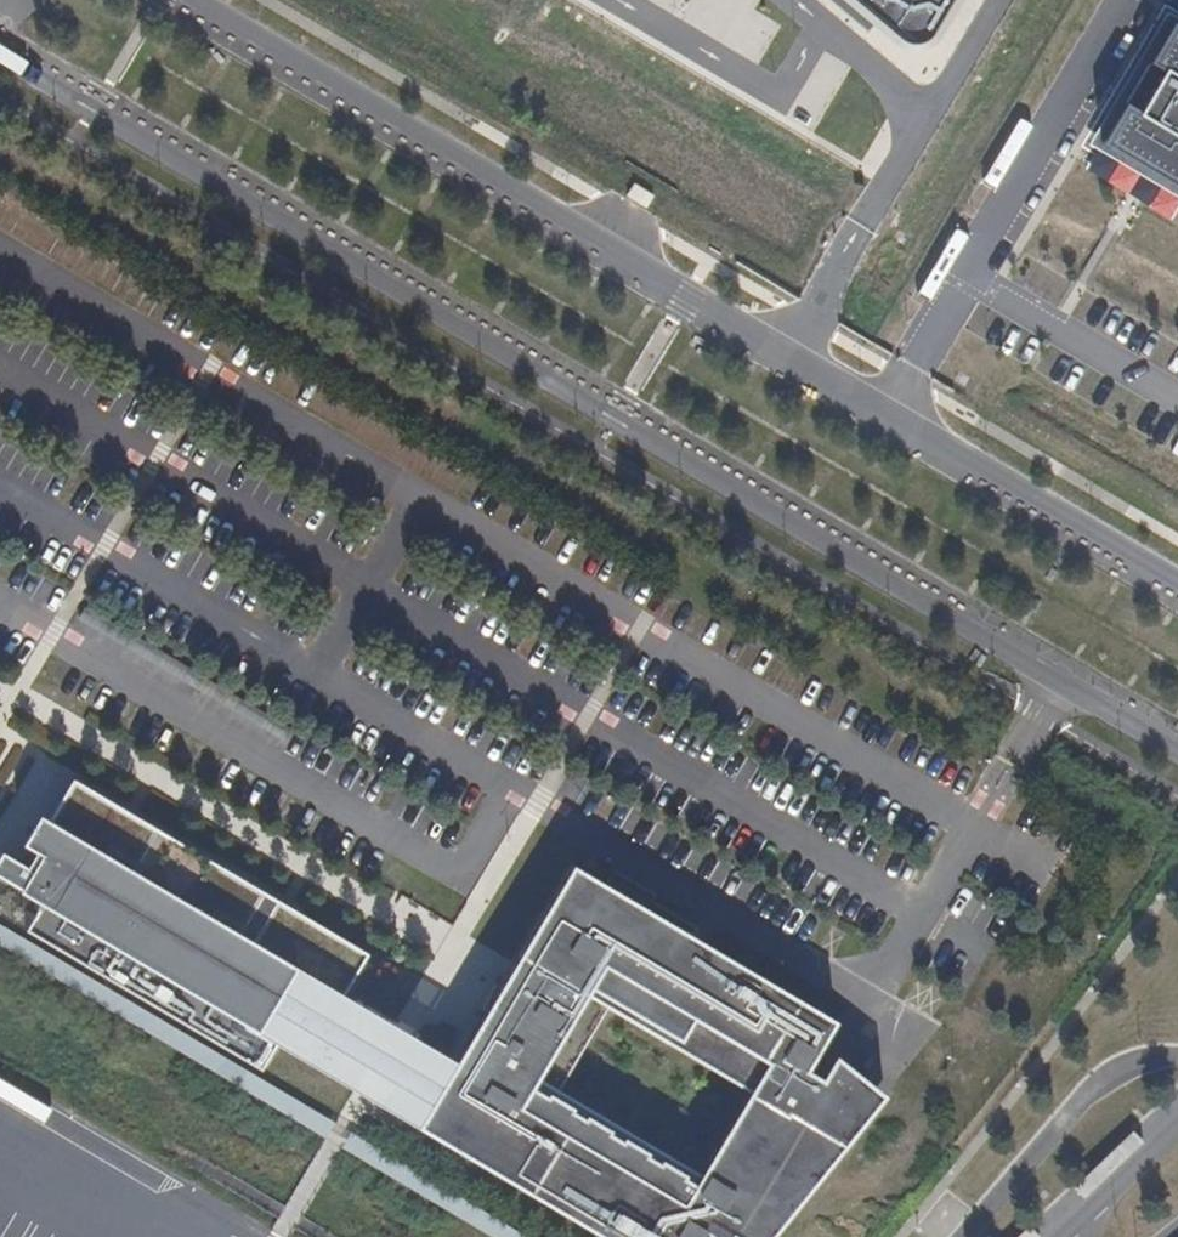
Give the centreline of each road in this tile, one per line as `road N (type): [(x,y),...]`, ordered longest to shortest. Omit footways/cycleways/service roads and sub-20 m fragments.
road 1 (unclassified): [(0,47),(93,114),(1177,749)]
road 2 (unclassified): [(1177,591),(684,306),(184,0)]
road 3 (unclassified): [(1177,1120),(1054,1236)]

